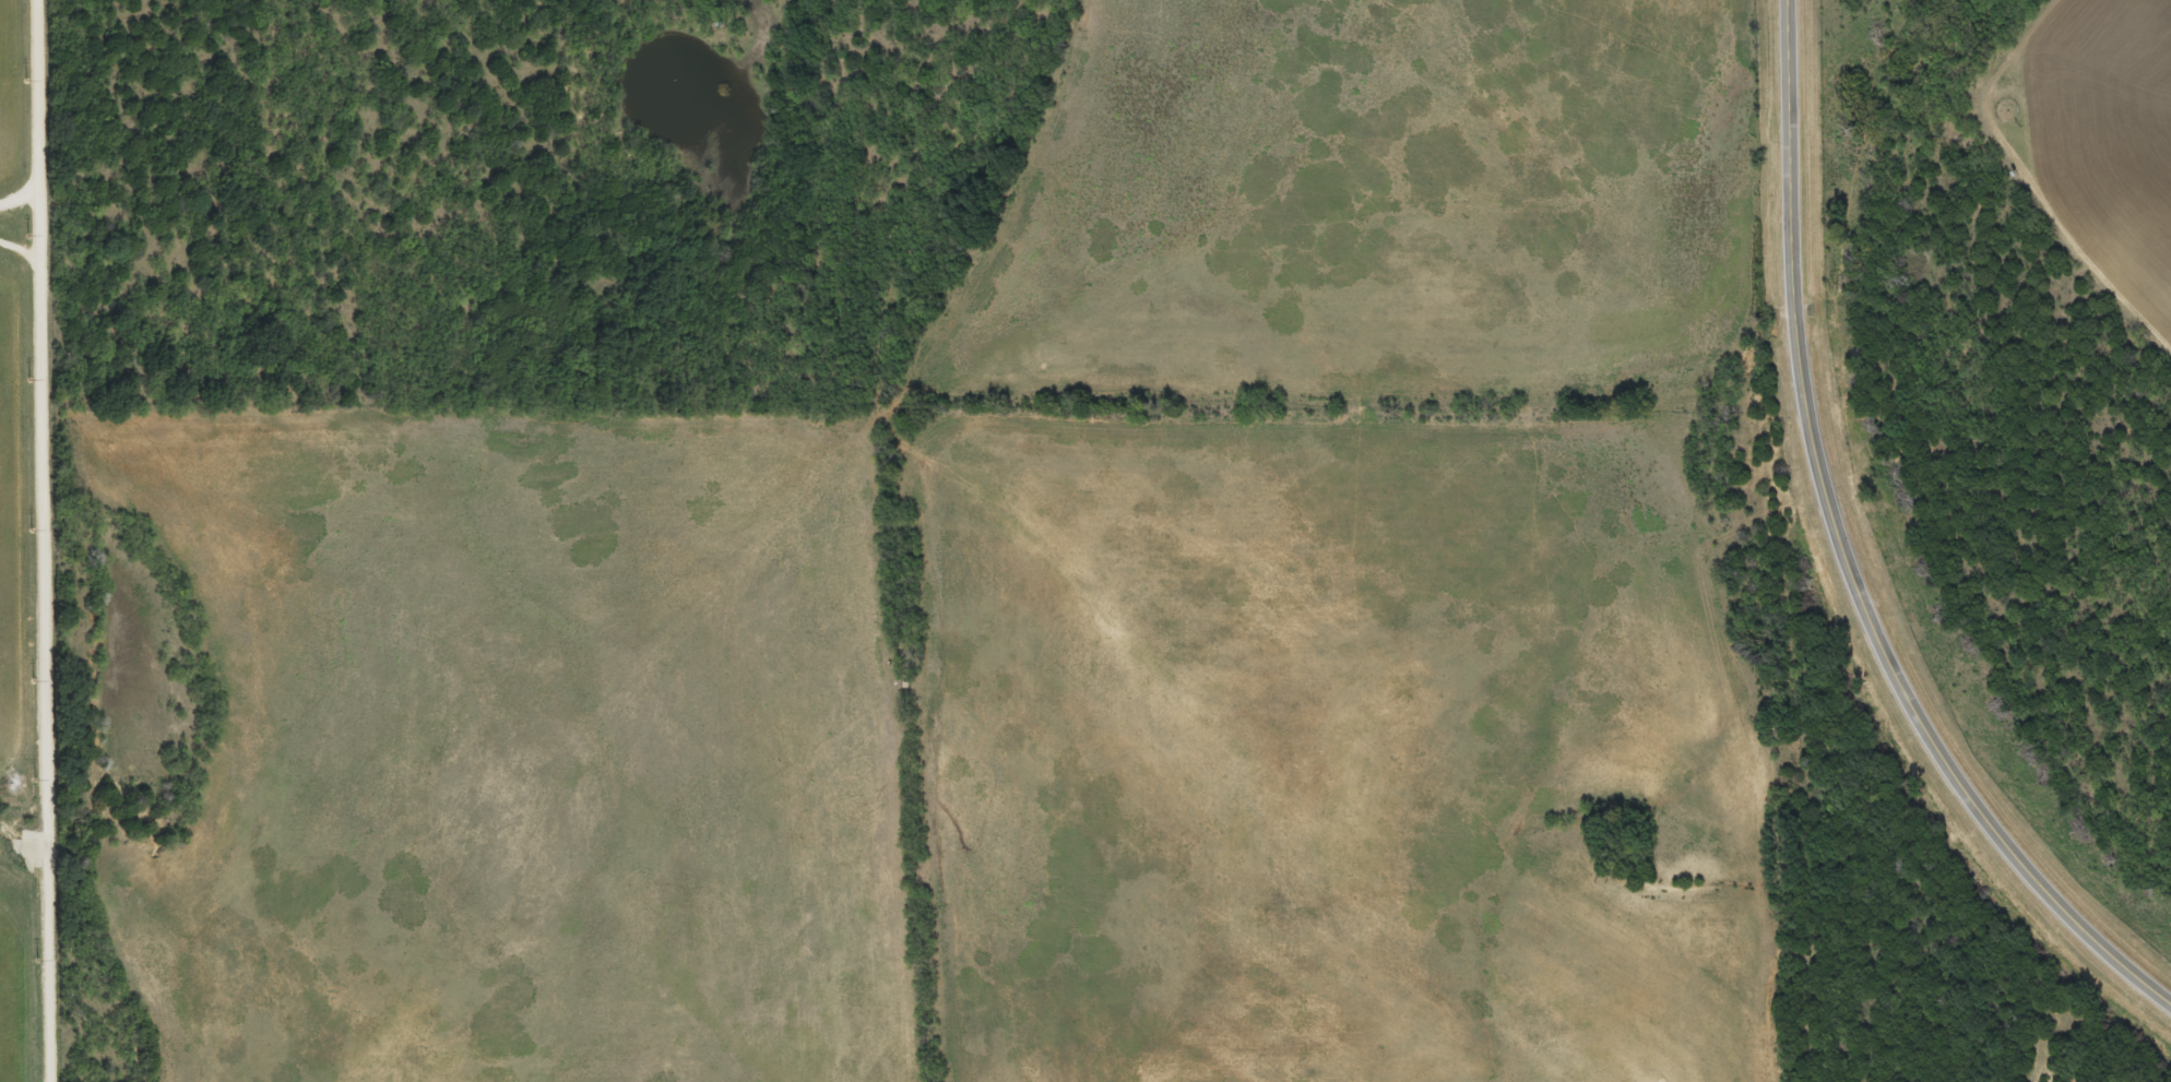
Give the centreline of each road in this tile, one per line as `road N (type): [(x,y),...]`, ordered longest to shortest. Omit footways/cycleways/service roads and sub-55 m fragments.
road 1 (secondary): [(2170,1003),(2097,941),(1976,804),(1894,665),(1863,592),(1820,461),(1799,326),(1791,0)]
road 2 (residential): [(54,1081),(40,0)]

